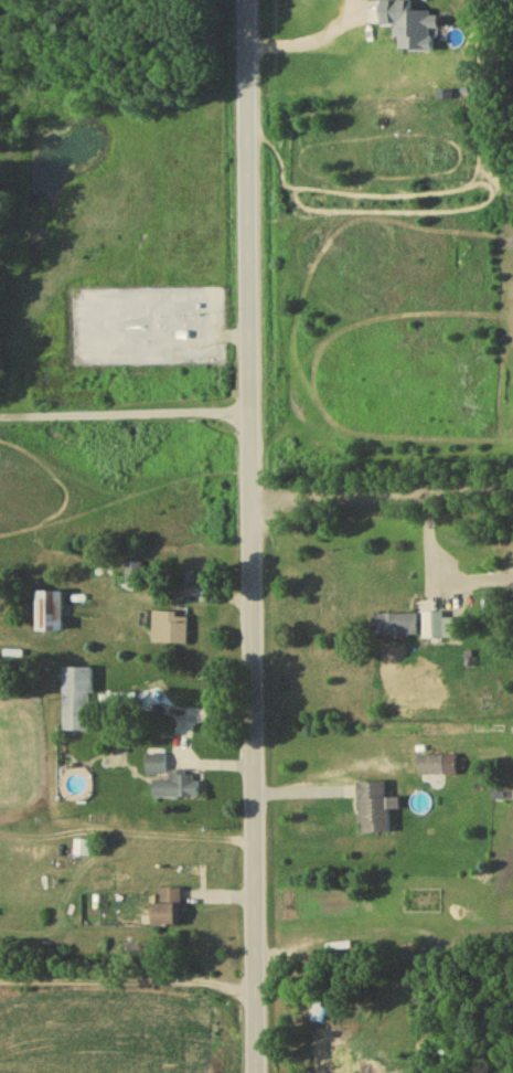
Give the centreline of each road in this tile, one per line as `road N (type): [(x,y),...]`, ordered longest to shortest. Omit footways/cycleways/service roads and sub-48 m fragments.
road 1 (residential): [(257,1072),(256,507),(242,42)]
road 2 (residential): [(256,507),(512,494)]

